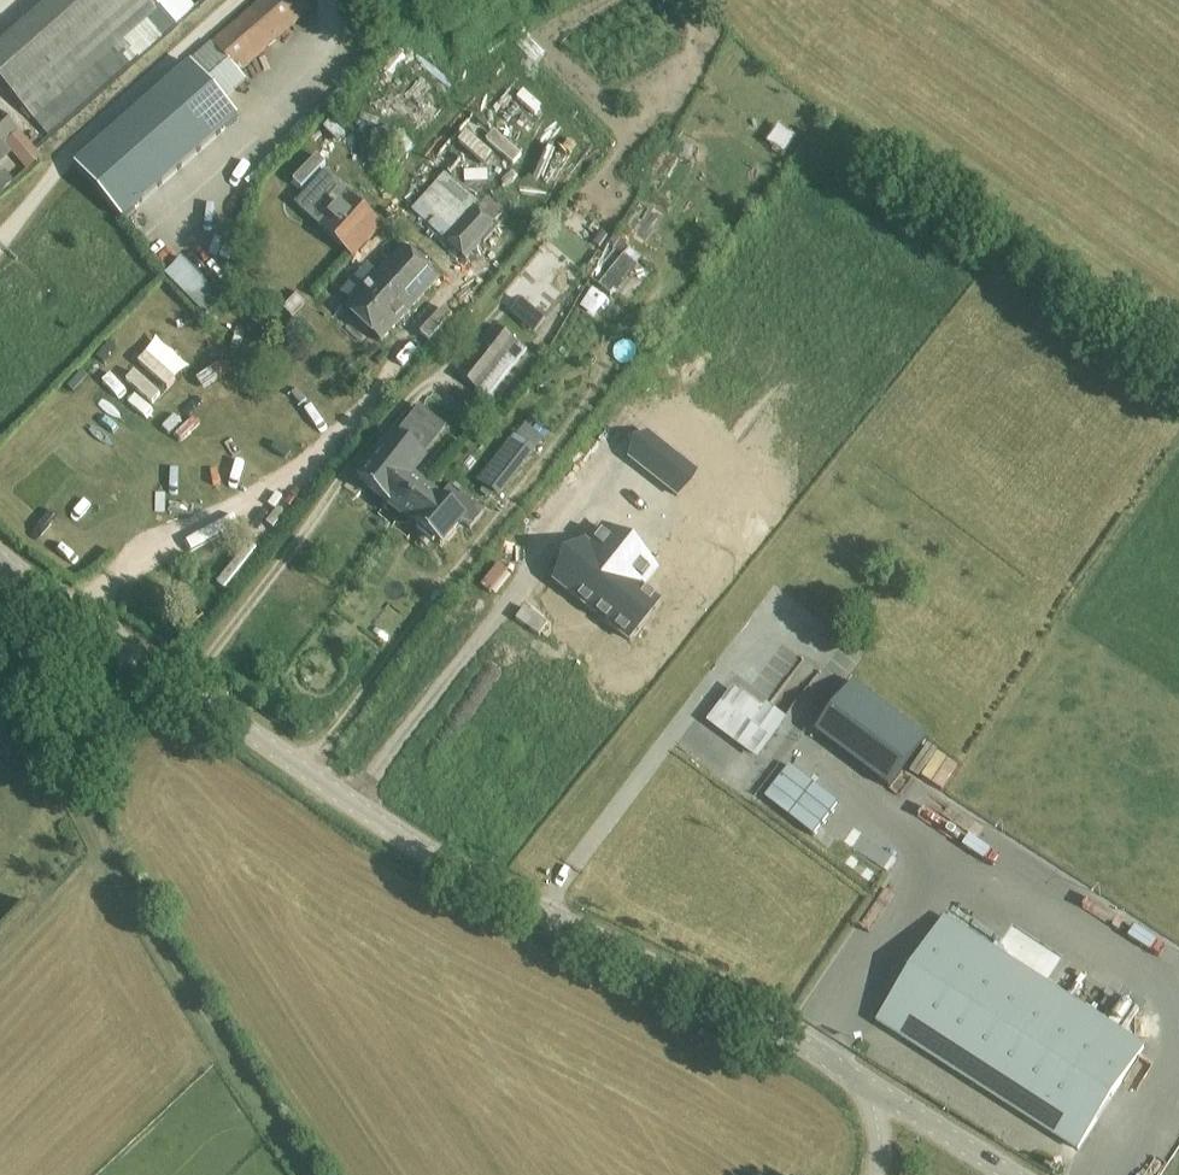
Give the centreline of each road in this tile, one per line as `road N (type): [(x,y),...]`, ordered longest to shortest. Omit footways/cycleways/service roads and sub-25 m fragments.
road 1 (tertiary): [(870,1083),(442,864),(0,562)]
road 2 (tertiary): [(1016,1174),(870,1083)]

